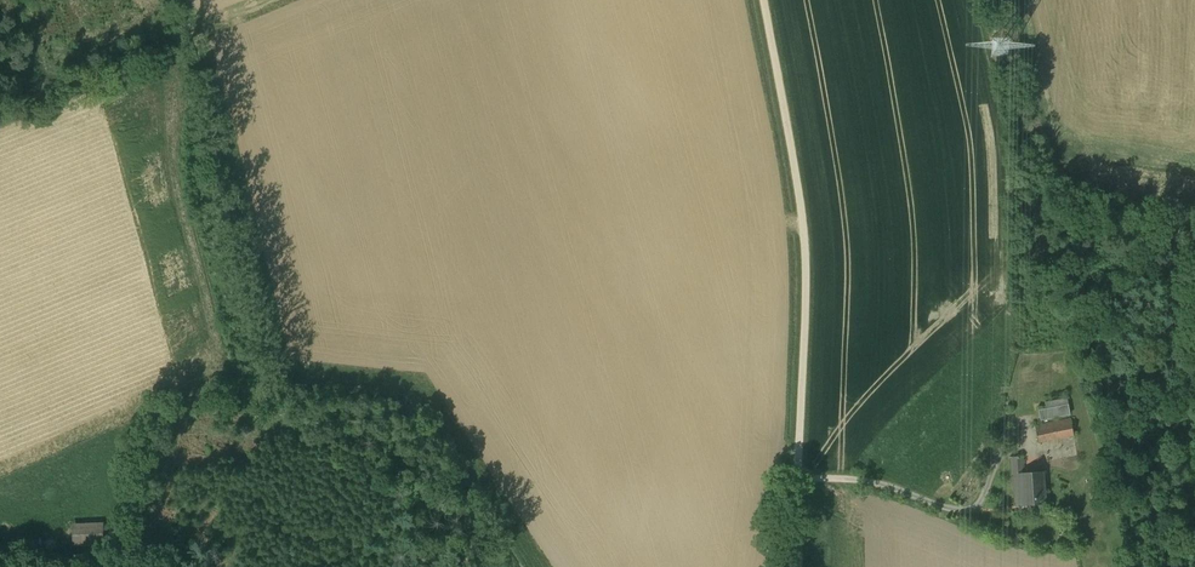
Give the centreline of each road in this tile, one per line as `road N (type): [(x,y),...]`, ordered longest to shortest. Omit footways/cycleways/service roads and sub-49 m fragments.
road 1 (unclassified): [(764,0),(798,183),(800,478)]

